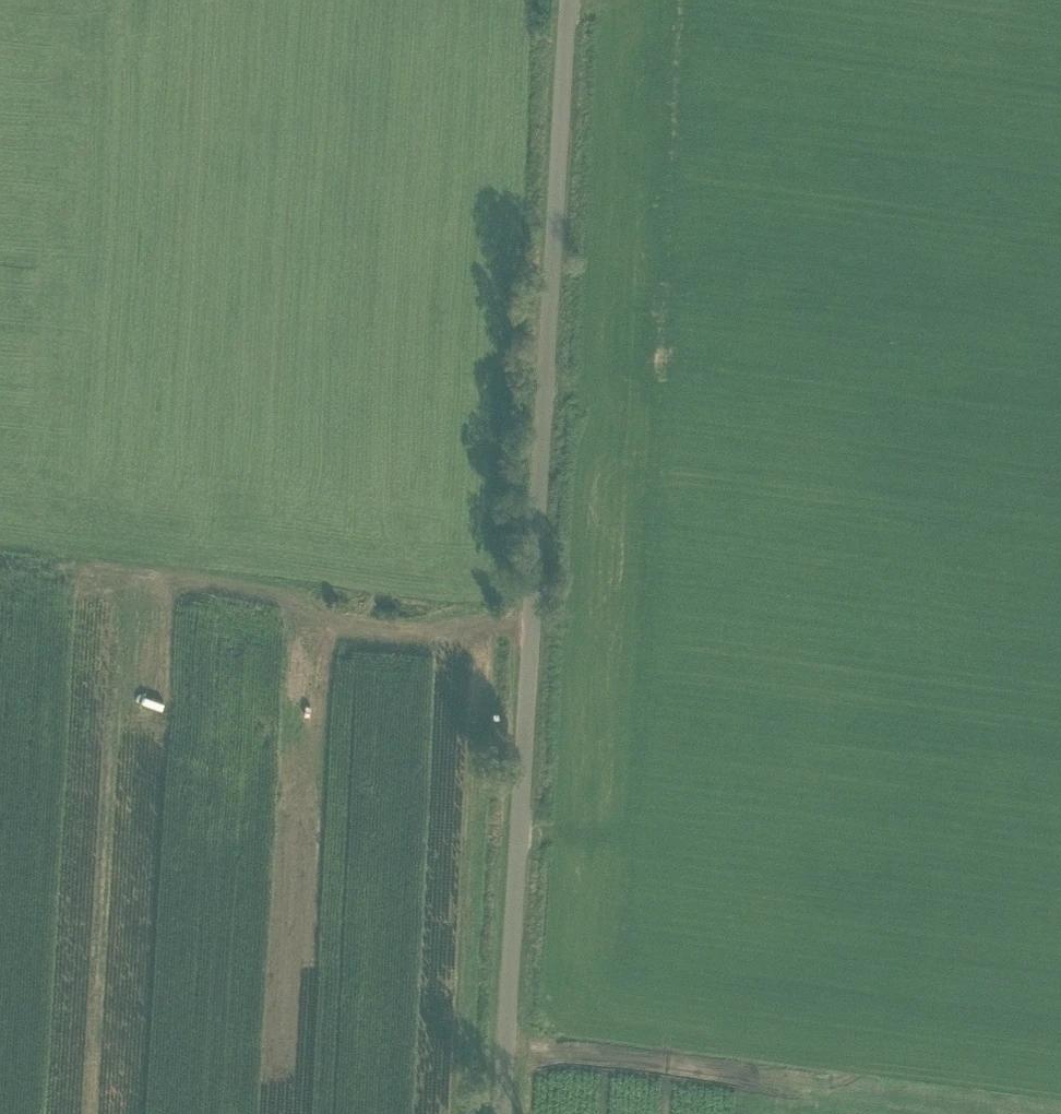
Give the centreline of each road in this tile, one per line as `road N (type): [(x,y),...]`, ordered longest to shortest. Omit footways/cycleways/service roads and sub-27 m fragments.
road 1 (unclassified): [(486,1113),(551,0)]

